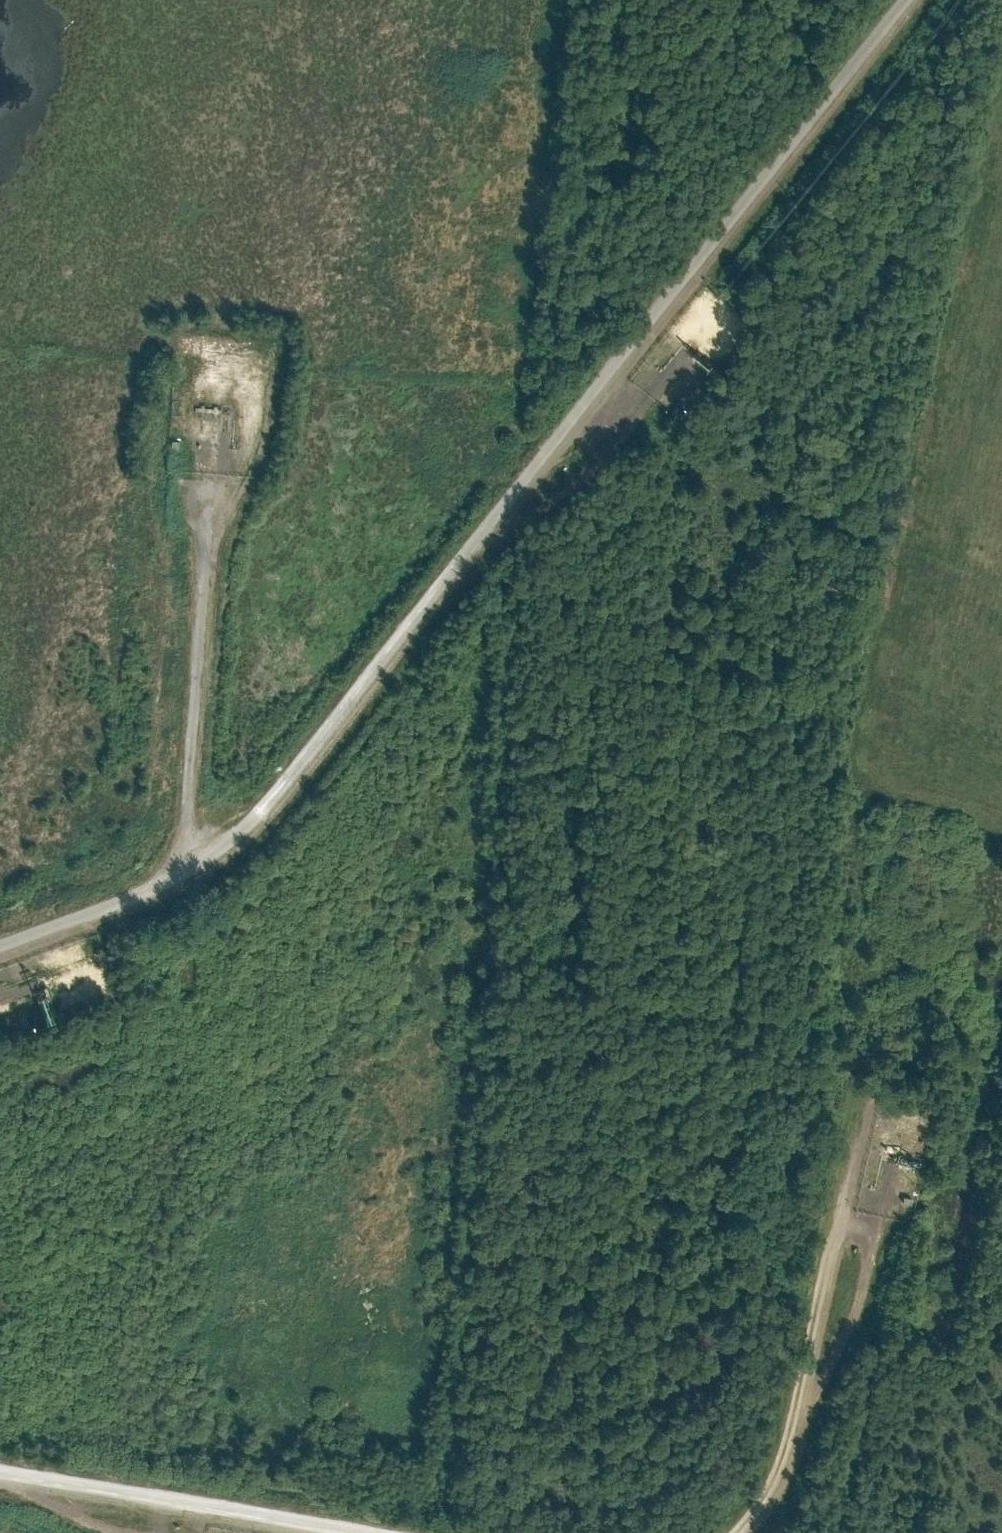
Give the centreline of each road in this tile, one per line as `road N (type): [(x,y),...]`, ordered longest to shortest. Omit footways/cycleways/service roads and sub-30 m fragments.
road 1 (unclassified): [(910,0),(266,812),(219,853),(0,947)]
road 2 (track): [(414,1532),(0,1465)]
road 3 (track): [(741,1532),(774,1497),(799,1439),(856,1174)]

